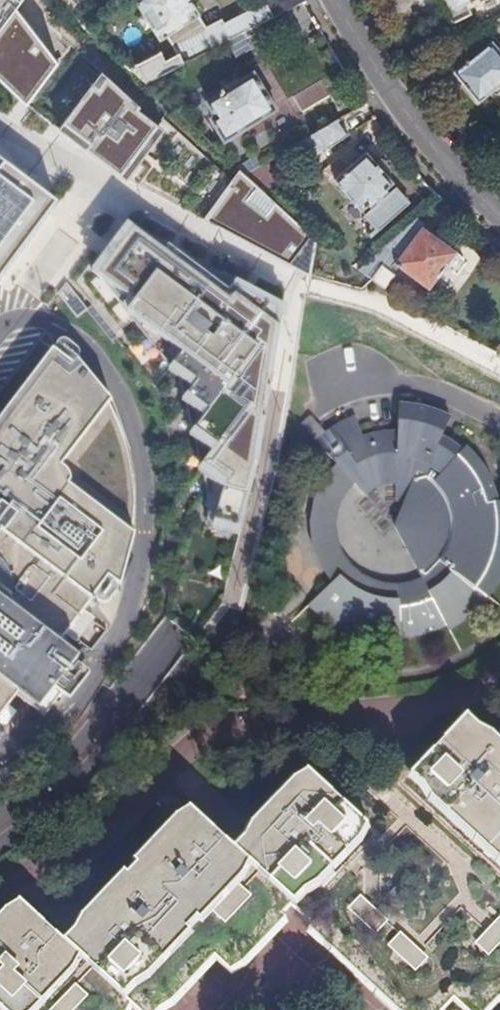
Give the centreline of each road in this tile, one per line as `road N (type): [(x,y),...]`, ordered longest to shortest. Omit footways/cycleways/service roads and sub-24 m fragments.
road 1 (residential): [(499,676),(437,700),(202,733),(97,848),(22,870),(0,891)]
road 2 (residential): [(335,0),(401,109),(499,217)]

